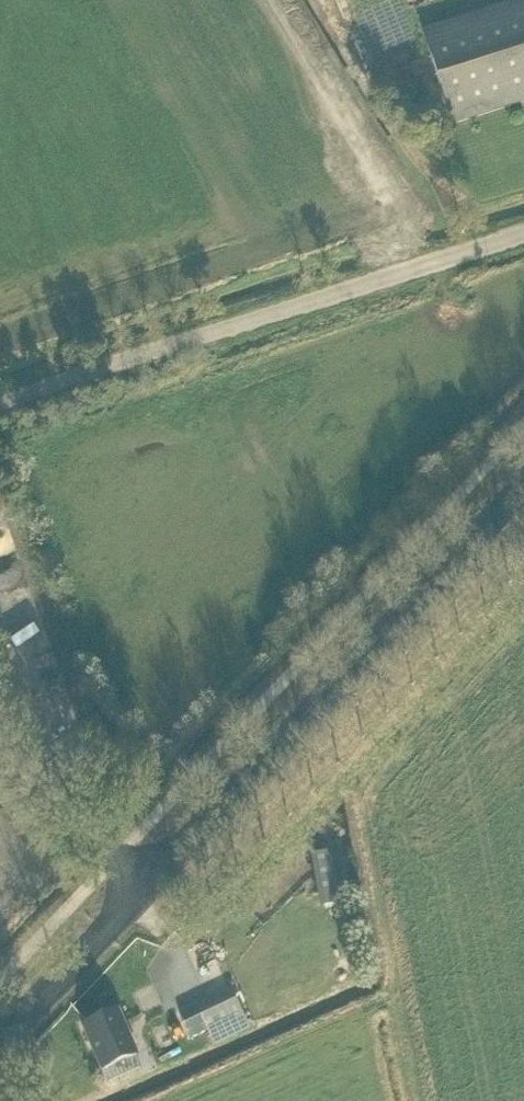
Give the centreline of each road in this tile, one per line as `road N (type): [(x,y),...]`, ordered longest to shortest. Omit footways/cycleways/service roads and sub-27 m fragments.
road 1 (primary): [(0,1046),(523,486)]
road 2 (unclassified): [(0,405),(523,233)]

